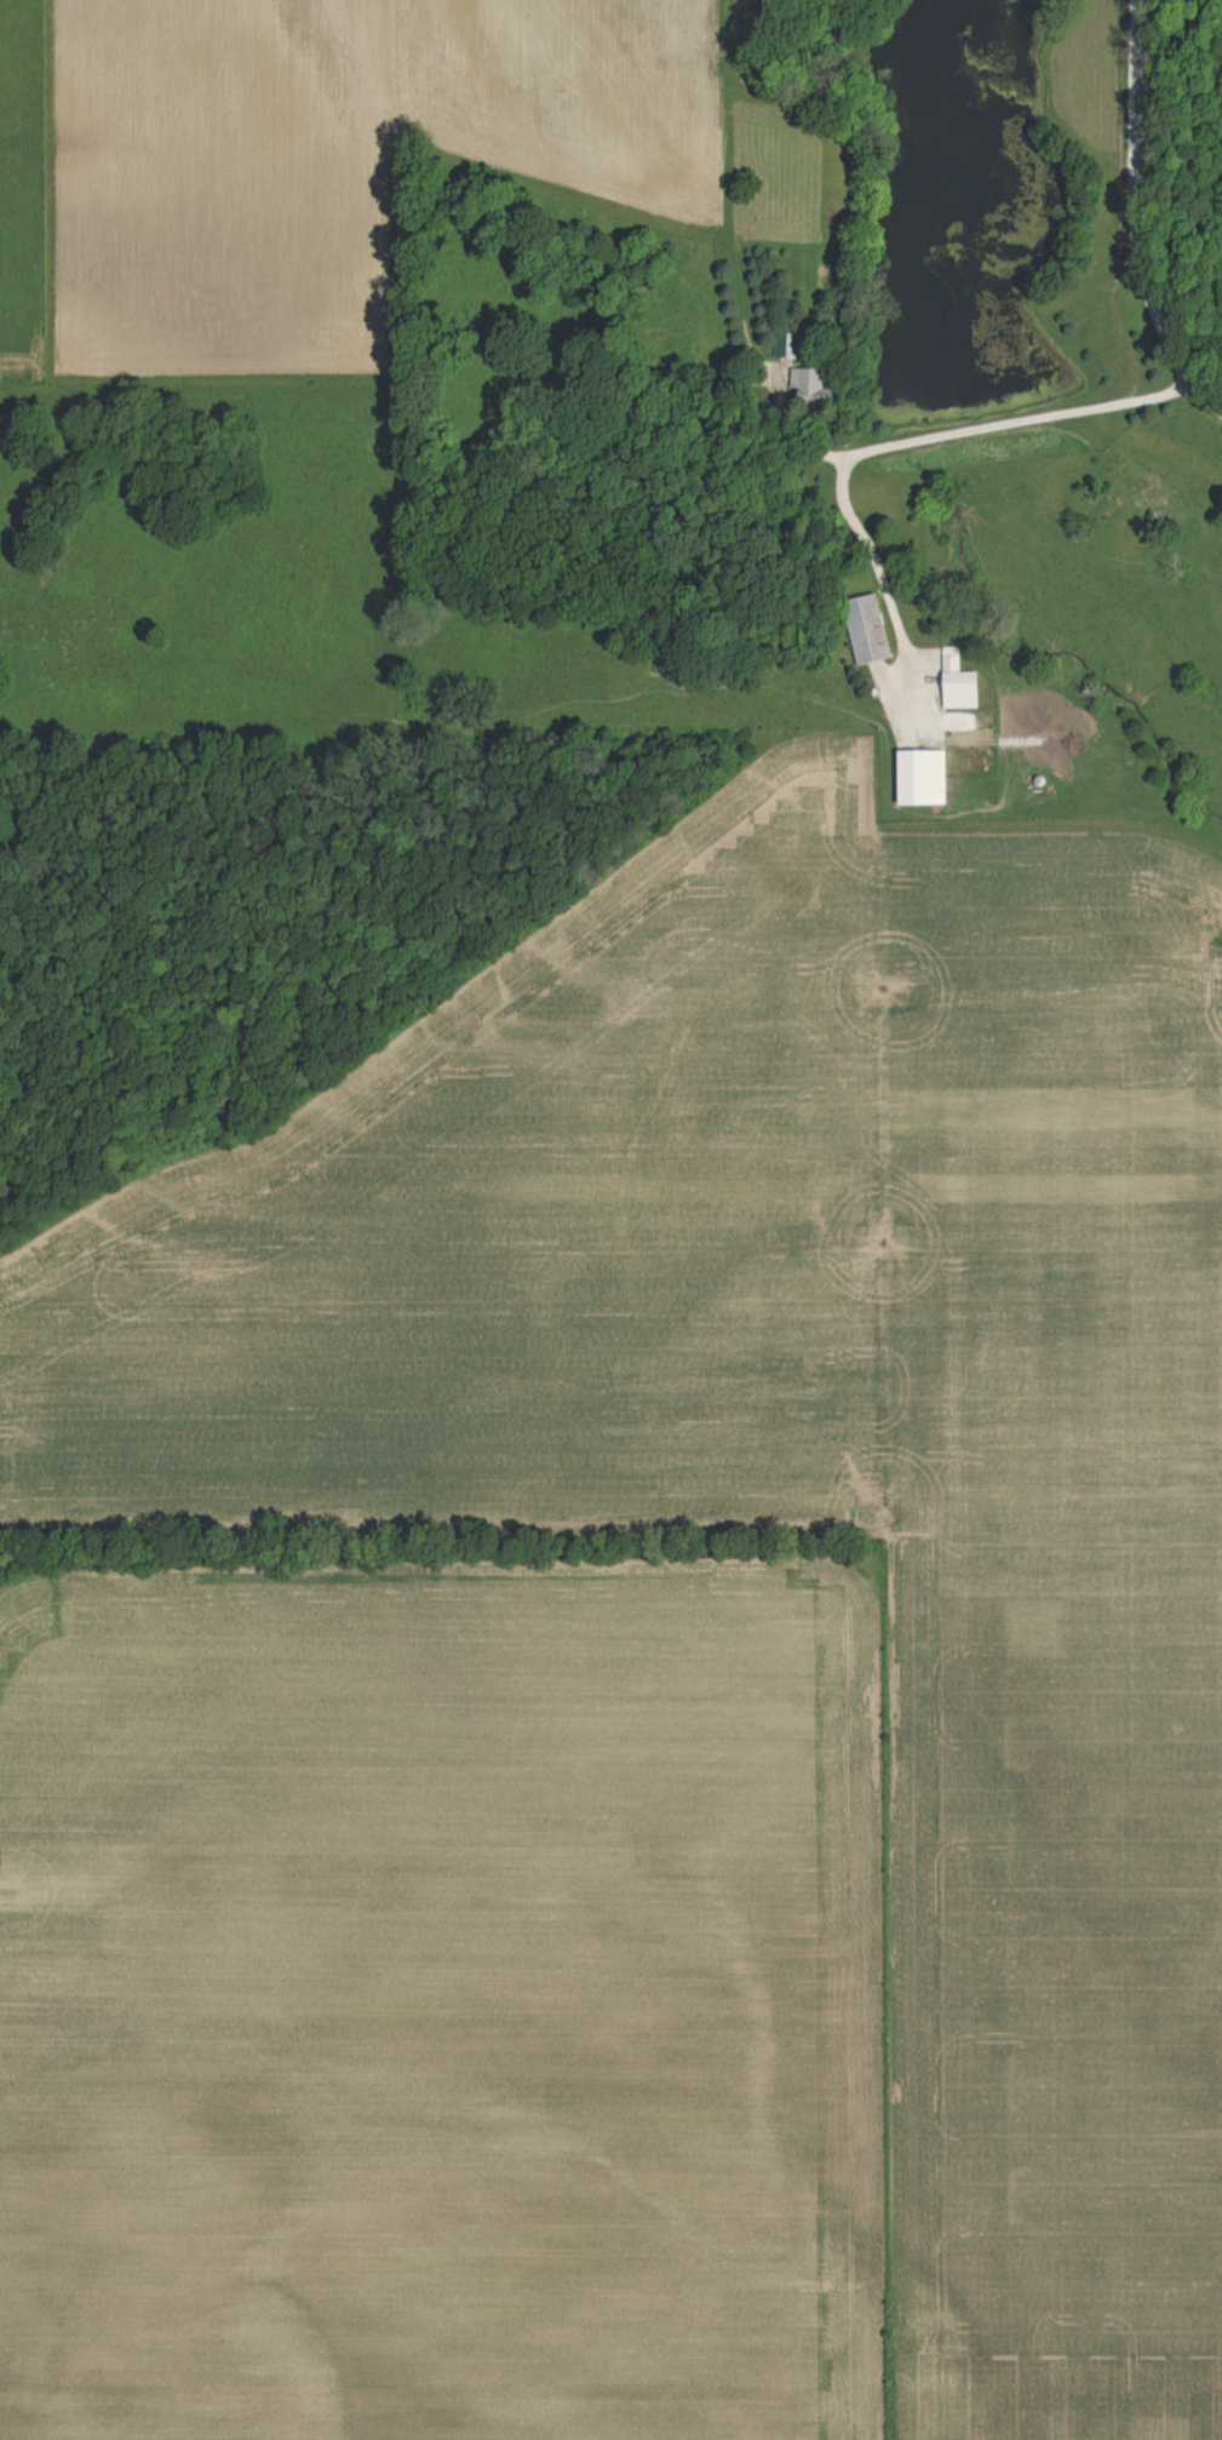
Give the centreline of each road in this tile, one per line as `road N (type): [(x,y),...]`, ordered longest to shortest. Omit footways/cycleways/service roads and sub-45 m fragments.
road 1 (residential): [(1143,285),(1131,229),(1149,0)]
road 2 (residential): [(1221,411),(1181,368),(1143,285)]

